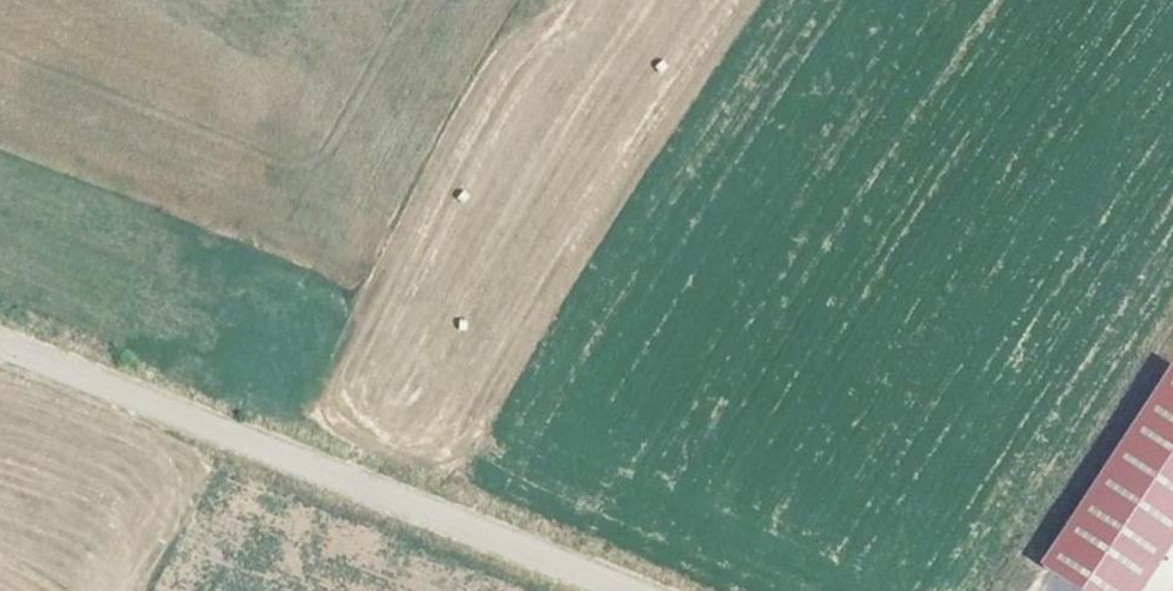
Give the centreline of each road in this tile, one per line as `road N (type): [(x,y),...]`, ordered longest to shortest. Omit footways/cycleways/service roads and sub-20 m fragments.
road 1 (unclassified): [(0,344),(623,590)]

